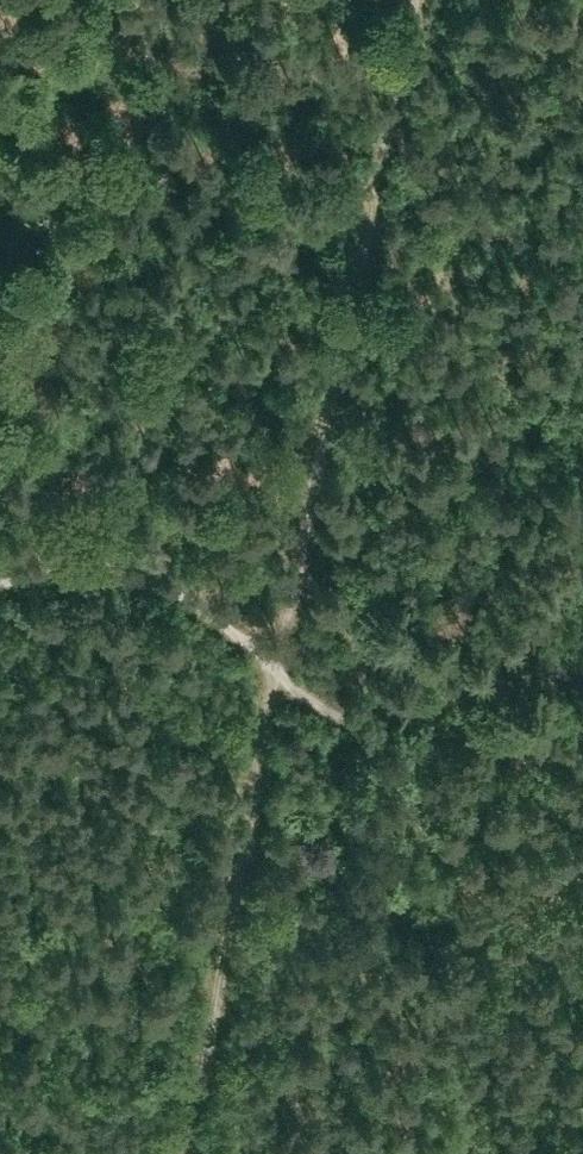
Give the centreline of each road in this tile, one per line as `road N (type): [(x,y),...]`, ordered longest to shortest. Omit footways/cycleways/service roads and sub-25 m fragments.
road 1 (track): [(404,0),(273,672)]
road 2 (track): [(189,1153),(273,672)]
road 3 (track): [(273,672),(299,704),(371,717),(582,671)]
road 4 (track): [(0,582),(62,572),(151,583),(198,609),(273,672)]

